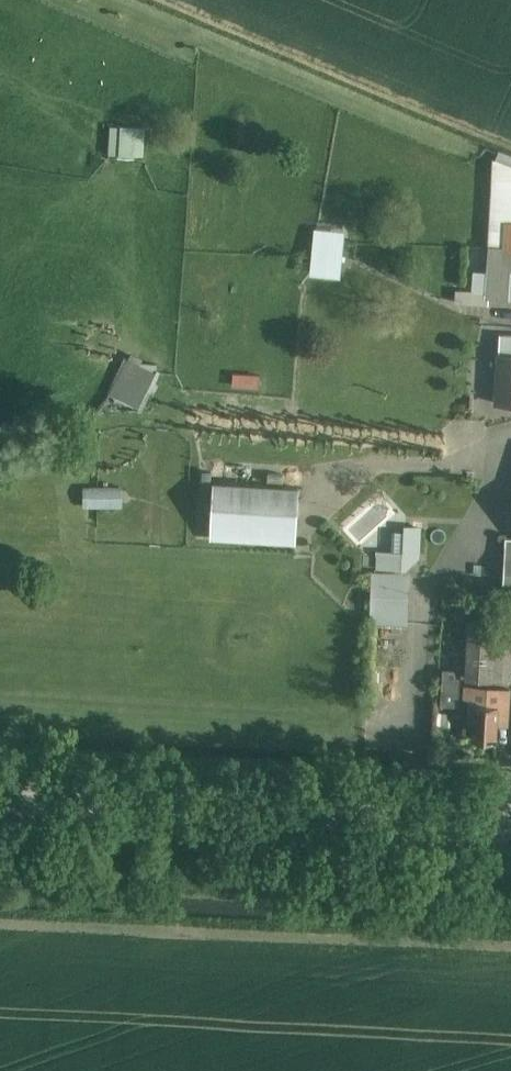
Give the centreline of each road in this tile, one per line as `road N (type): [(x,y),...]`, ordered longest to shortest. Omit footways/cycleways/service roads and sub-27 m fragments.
road 1 (secondary): [(510,827),(0,798)]

